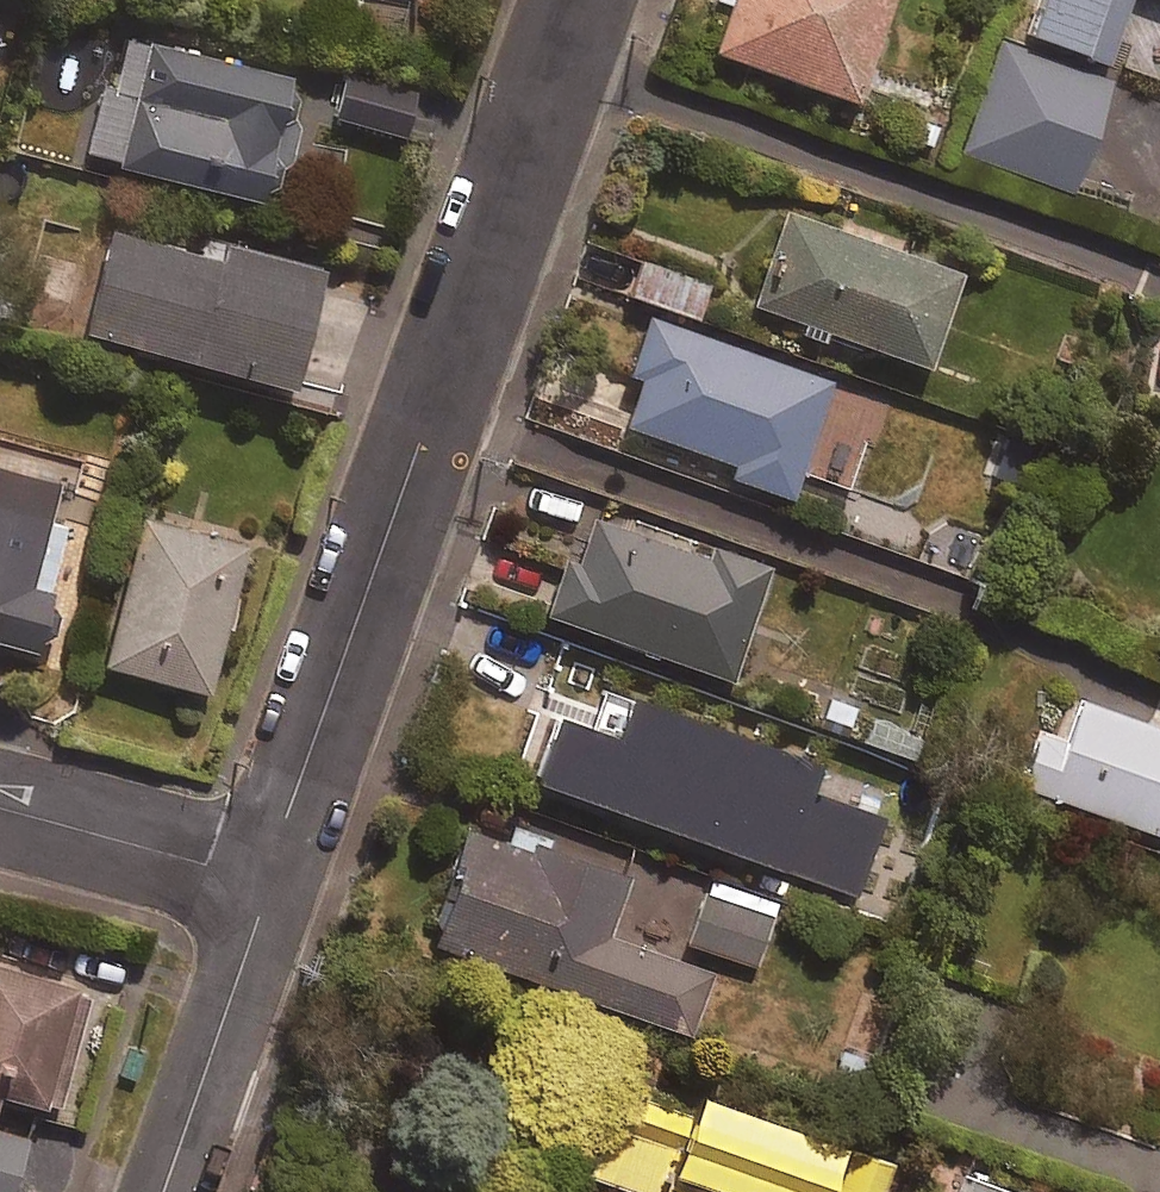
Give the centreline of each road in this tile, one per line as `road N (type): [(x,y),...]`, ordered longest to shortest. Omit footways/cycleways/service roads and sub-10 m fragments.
road 1 (residential): [(575,0),(463,300),(267,883)]
road 2 (residential): [(267,883),(163,1191)]
road 3 (residential): [(0,810),(267,883)]

